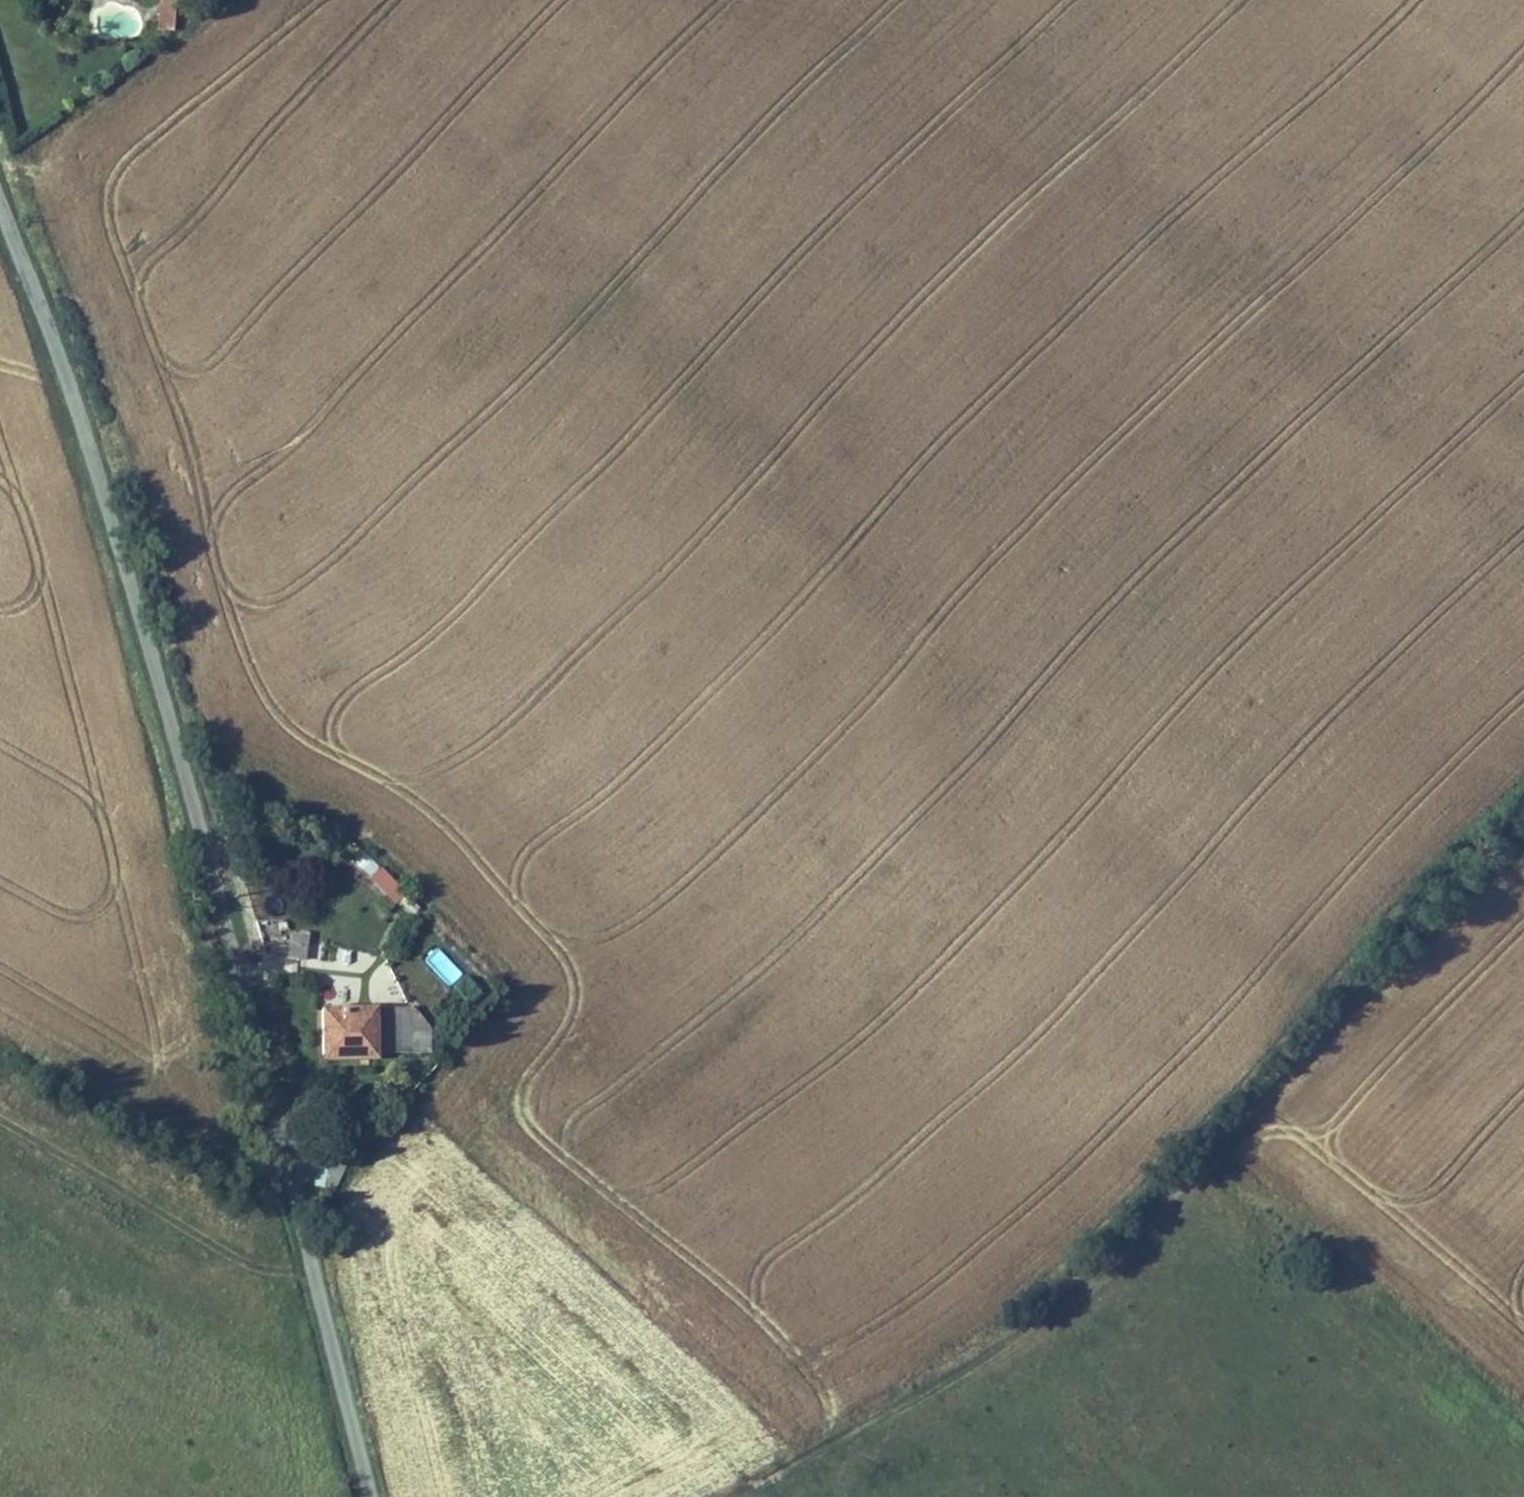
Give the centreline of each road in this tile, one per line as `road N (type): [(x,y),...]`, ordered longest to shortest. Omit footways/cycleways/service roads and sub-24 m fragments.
road 1 (tertiary): [(0,200),(63,366),(211,859),(371,1496)]
road 2 (track): [(726,1496),(982,1358),(1078,1280),(1523,815)]

